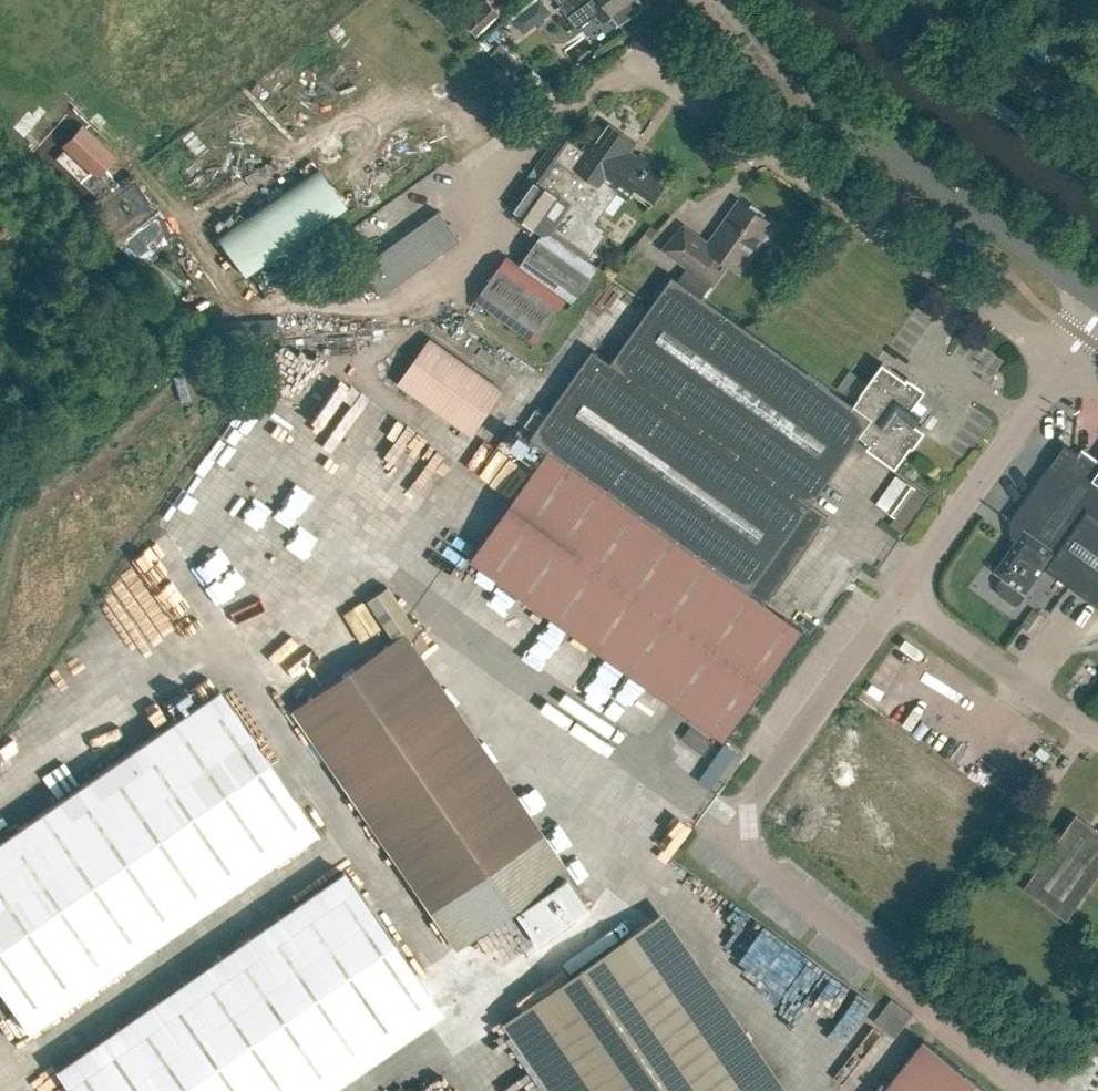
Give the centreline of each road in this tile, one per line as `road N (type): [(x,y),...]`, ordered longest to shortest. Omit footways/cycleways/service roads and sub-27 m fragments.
road 1 (unclassified): [(1065,357),(637,51)]
road 2 (secondary): [(1097,292),(809,80),(738,0)]
road 3 (unclassified): [(903,582),(1065,357)]
road 4 (unclassified): [(747,803),(903,582)]
road 5 (unclassified): [(1097,727),(903,582)]
road 6 (unclassified): [(932,0),(1097,120)]

